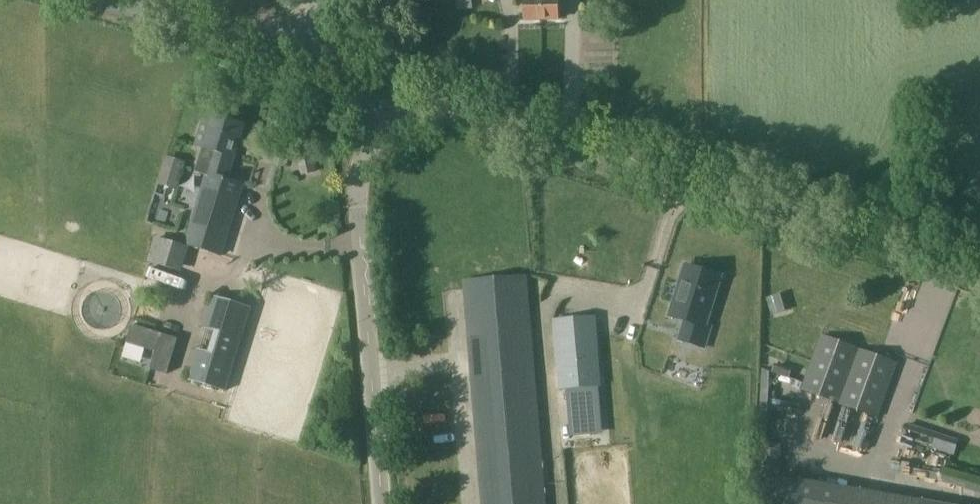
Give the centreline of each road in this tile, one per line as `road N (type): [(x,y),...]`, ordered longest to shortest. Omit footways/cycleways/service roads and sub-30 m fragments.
road 1 (tertiary): [(979,269),(463,112),(384,113)]
road 2 (unclassified): [(384,503),(359,222),(360,182),(384,113)]
road 3 (tertiary): [(332,60),(142,0)]

